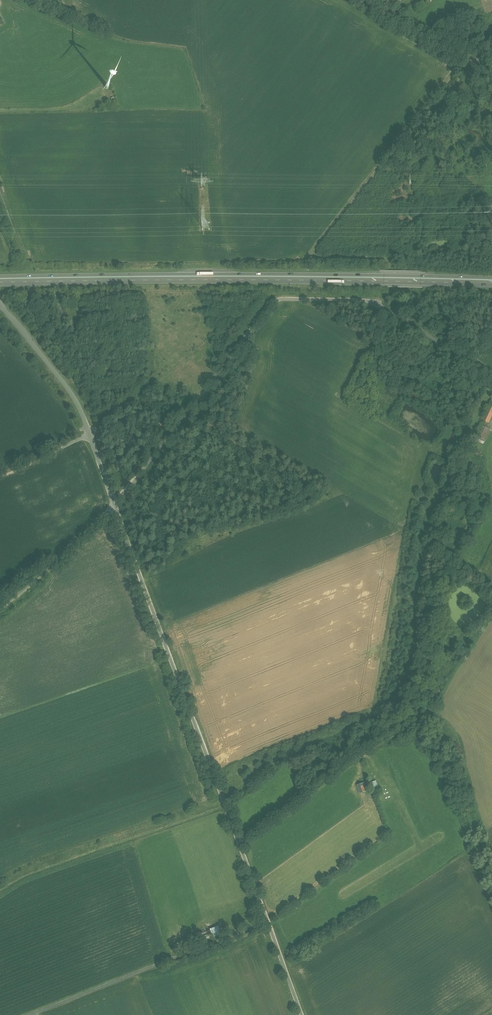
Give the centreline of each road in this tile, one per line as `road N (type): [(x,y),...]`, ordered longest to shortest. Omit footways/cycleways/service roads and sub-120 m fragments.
road 1 (trunk): [(0,281),(491,281)]
road 2 (unclassified): [(491,371),(372,302),(281,300),(113,501)]
road 3 (unclassified): [(267,922),(113,501)]
road 4 (track): [(462,61),(316,252),(384,259)]
road 5 (track): [(238,843),(417,720),(434,680)]
road 6 (unclassified): [(34,1014),(267,922)]
road 7 (unclassified): [(113,501),(81,409),(0,305)]
road 8 (unclassified): [(491,60),(462,61),(353,0)]
road 9 (unclassified): [(113,501),(0,597)]

